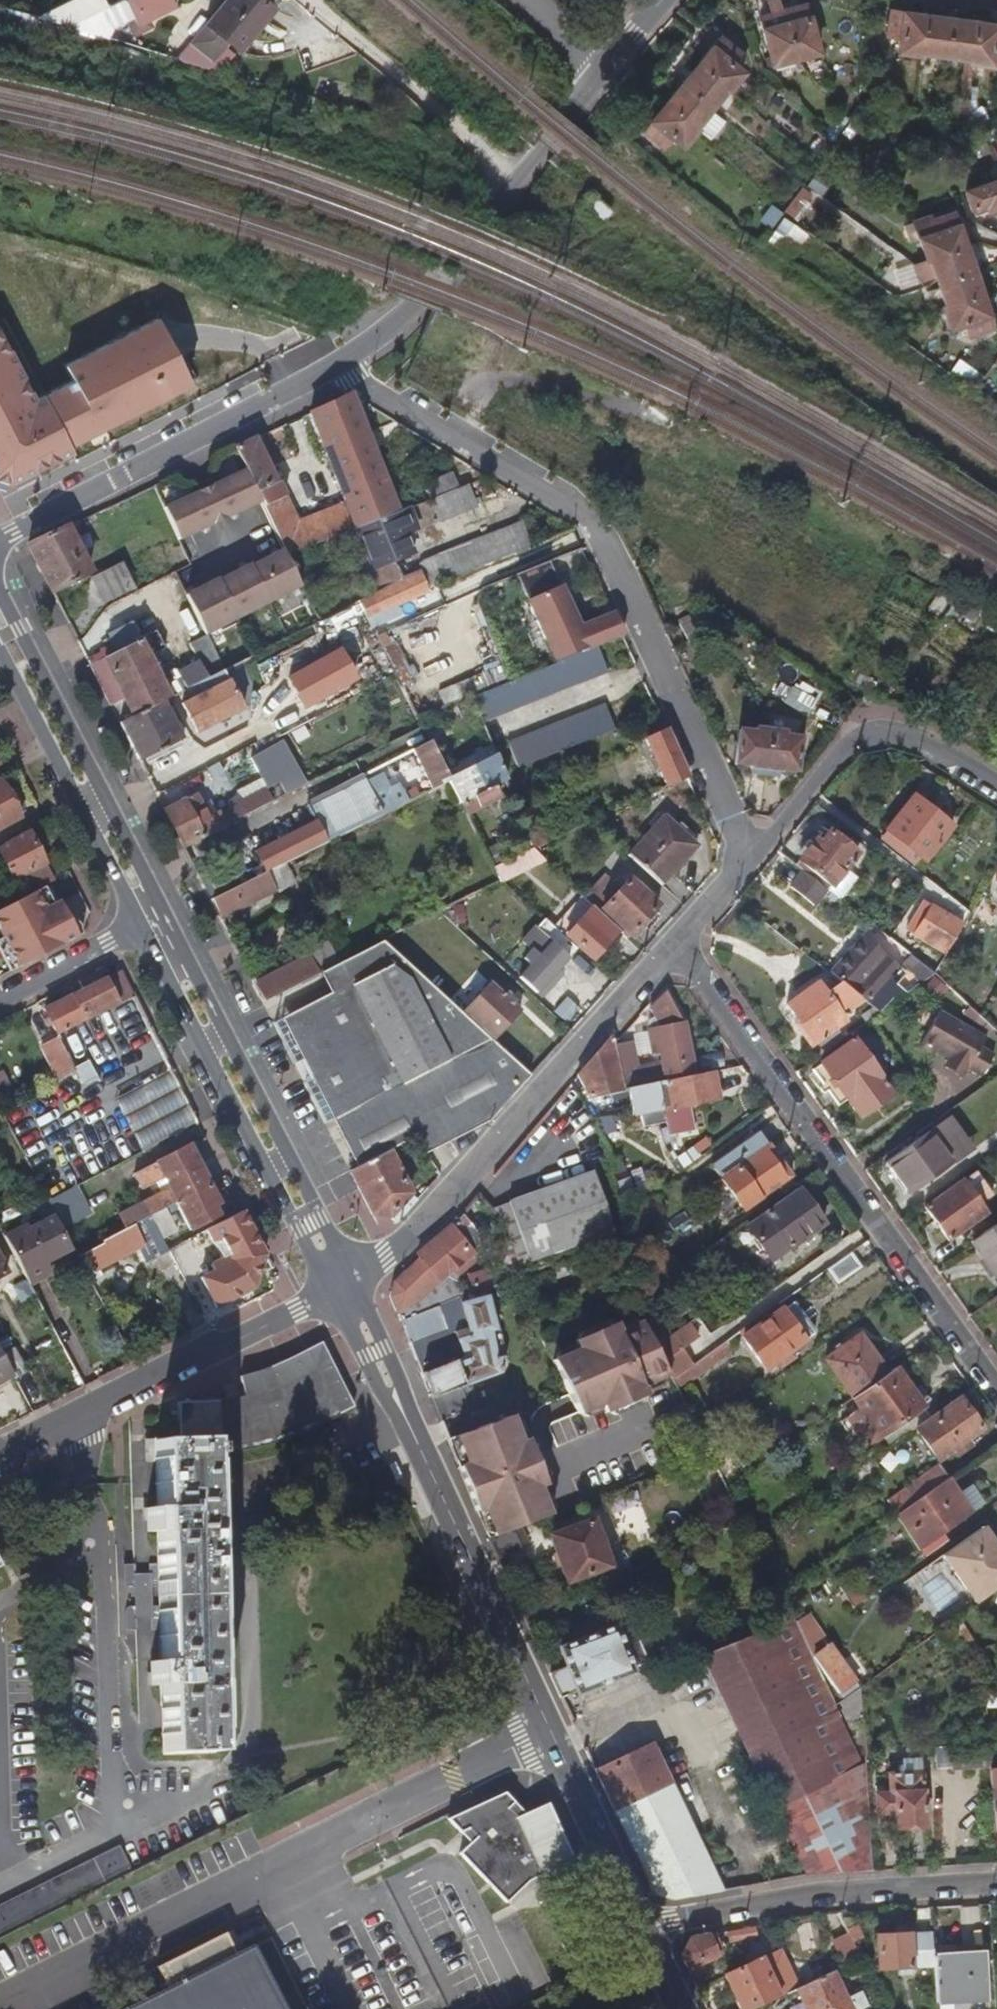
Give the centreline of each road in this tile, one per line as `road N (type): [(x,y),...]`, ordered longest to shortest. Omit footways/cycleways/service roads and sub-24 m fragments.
road 1 (secondary): [(343,1285),(643,1929)]
road 2 (residential): [(748,859),(607,539),(587,515),(350,377),(340,360)]
road 3 (residential): [(996,1395),(679,941)]
road 4 (residential): [(343,1285),(424,1225),(679,941)]
road 5 (secondary): [(155,920),(343,1285)]
road 6 (residential): [(0,537),(340,360)]
road 7 (residential): [(0,1449),(343,1285)]
road 8 (residential): [(996,1886),(799,1897),(643,1929)]
road 9 (secondary): [(0,626),(155,920)]
road 10 (residential): [(748,859),(850,739),(898,733),(996,792)]
road 11 (unclassified): [(414,308),(575,111)]
road 12 (residential): [(155,920),(0,1001)]

